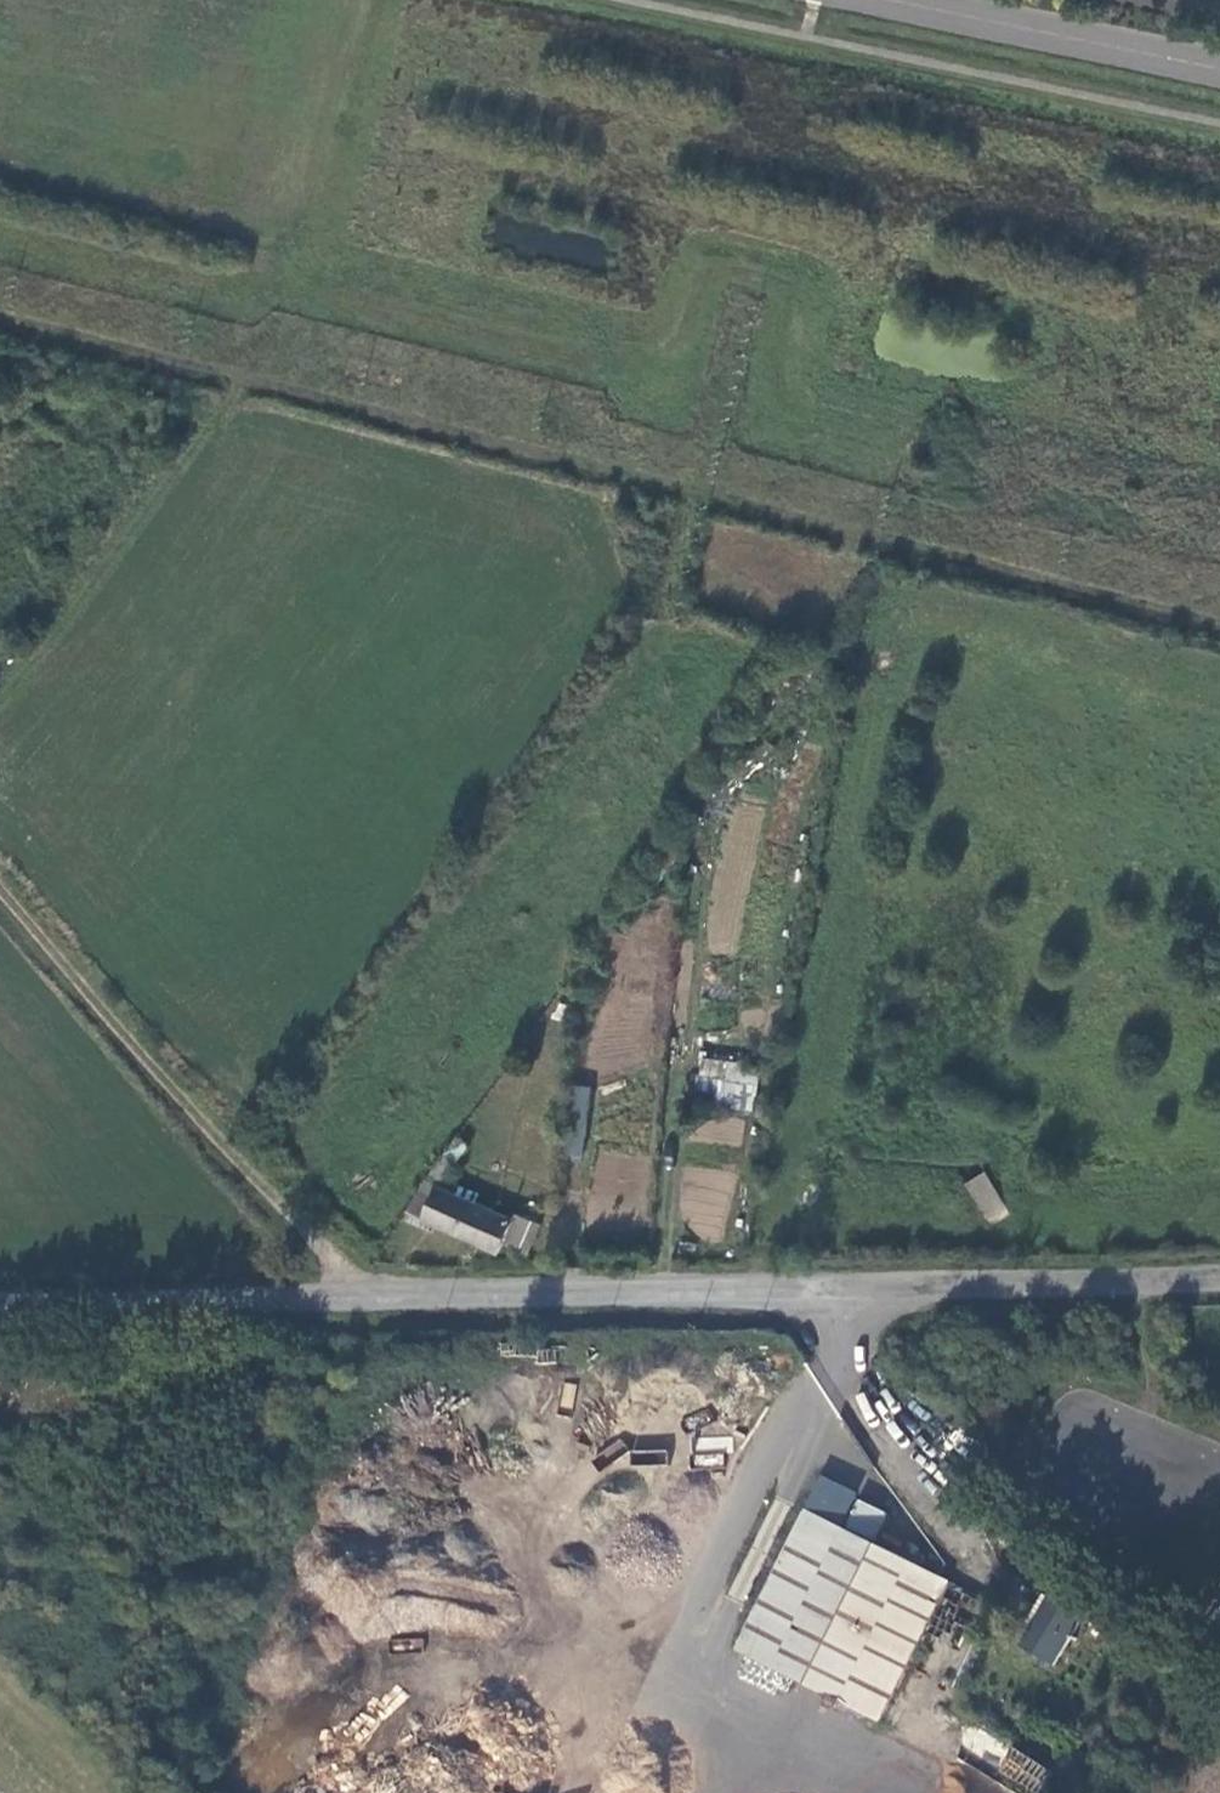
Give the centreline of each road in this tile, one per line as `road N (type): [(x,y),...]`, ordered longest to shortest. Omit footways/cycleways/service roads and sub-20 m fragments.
road 1 (track): [(0,311),(1219,619)]
road 2 (unclassified): [(0,1302),(832,1294),(1219,1277)]
road 3 (track): [(366,1299),(0,881)]
road 4 (unclassified): [(1219,68),(889,0)]

